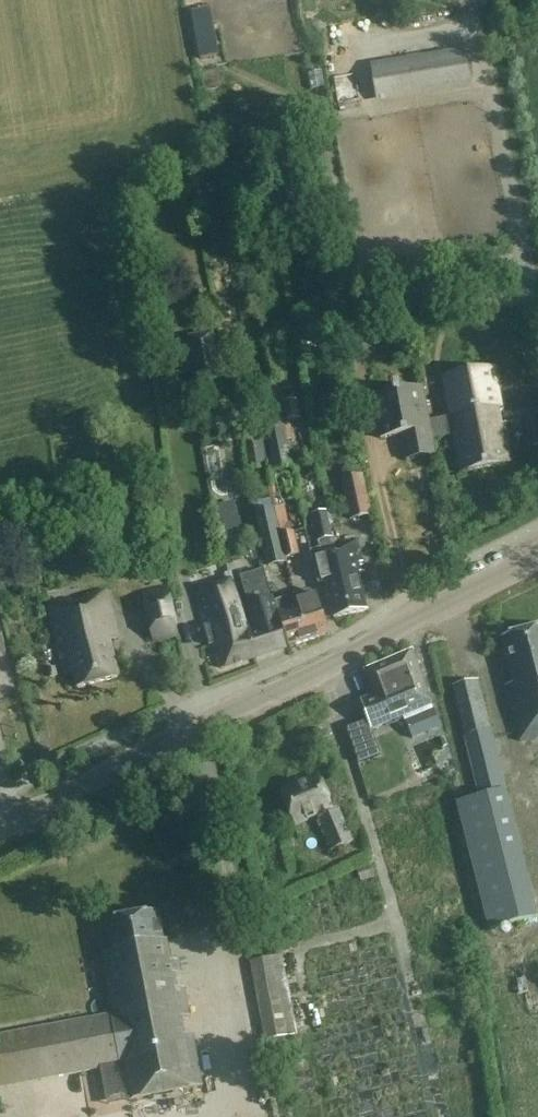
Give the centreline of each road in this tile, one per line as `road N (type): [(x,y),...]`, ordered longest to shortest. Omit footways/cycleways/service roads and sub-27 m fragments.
road 1 (tertiary): [(0,827),(537,559)]

